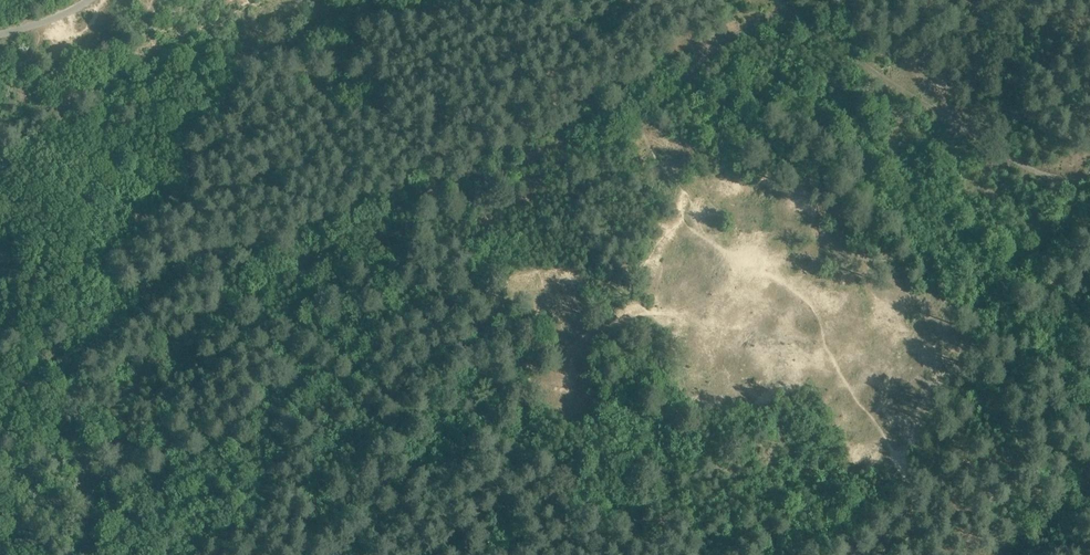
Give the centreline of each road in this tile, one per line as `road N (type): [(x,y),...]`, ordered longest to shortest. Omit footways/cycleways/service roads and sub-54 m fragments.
road 1 (track): [(99,554),(81,498),(83,469),(220,330),(303,259),(500,165),(636,129),(716,45),(770,14),(809,18),(895,89),(1030,168),(1089,178)]

